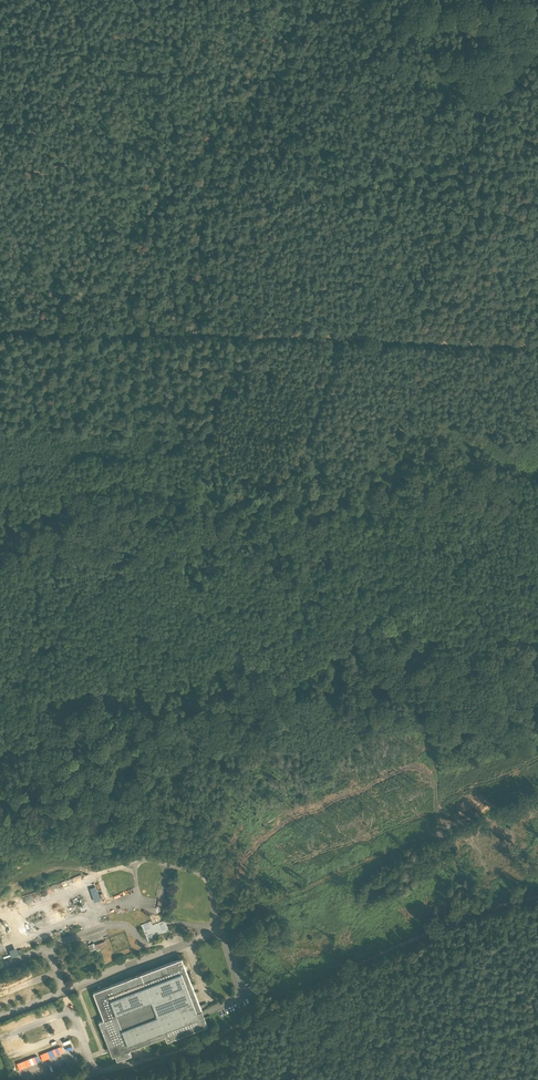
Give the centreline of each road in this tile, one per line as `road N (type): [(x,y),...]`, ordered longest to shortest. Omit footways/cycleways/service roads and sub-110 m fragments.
road 1 (track): [(55,330),(537,344)]
road 2 (track): [(96,1075),(209,1041),(455,919),(537,898)]
road 3 (track): [(333,0),(55,330)]
road 4 (track): [(438,733),(438,834),(240,920)]
road 5 (track): [(0,136),(137,0)]

